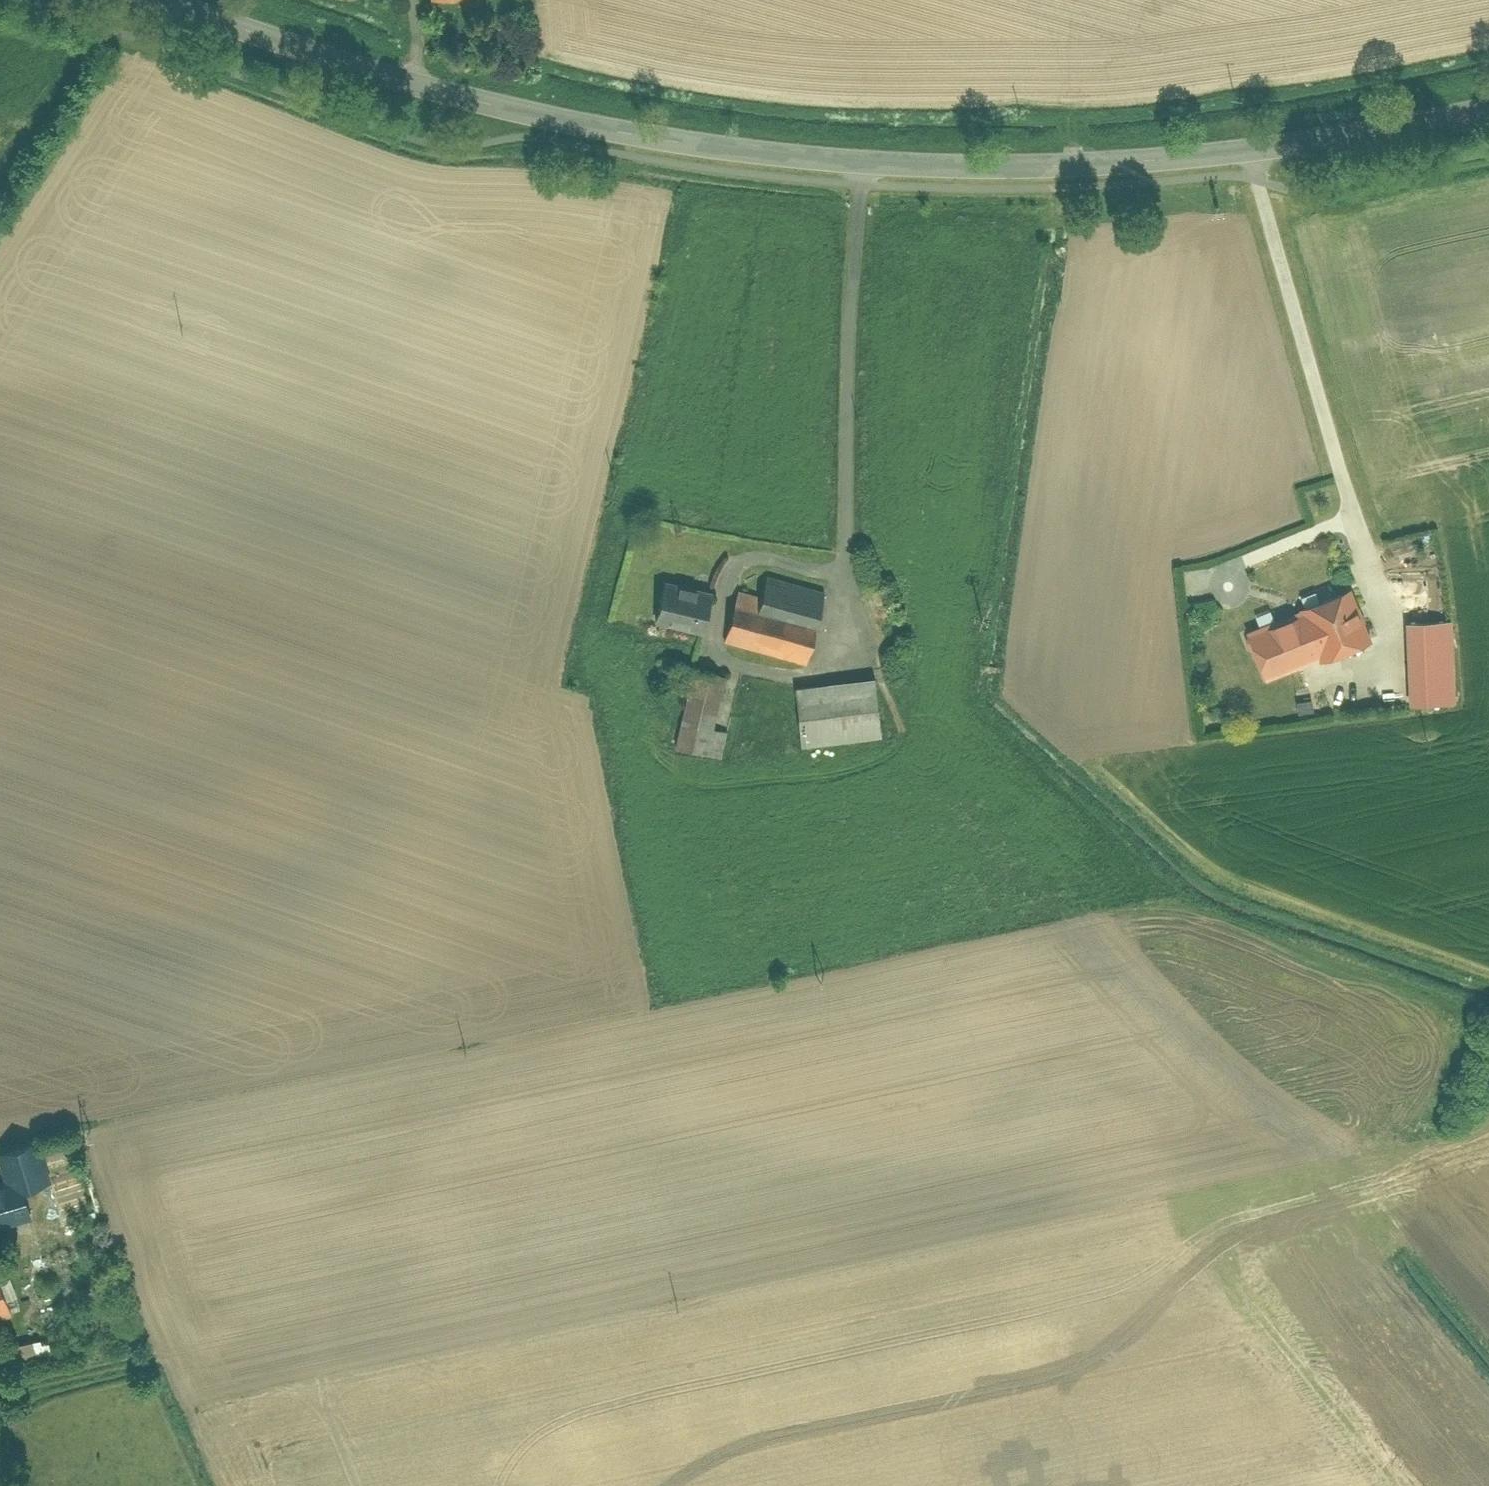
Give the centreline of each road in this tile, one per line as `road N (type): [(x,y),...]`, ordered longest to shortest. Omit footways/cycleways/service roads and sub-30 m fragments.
road 1 (tertiary): [(158,0),(408,88),(736,155),(998,170),(1255,154),(1488,110)]

